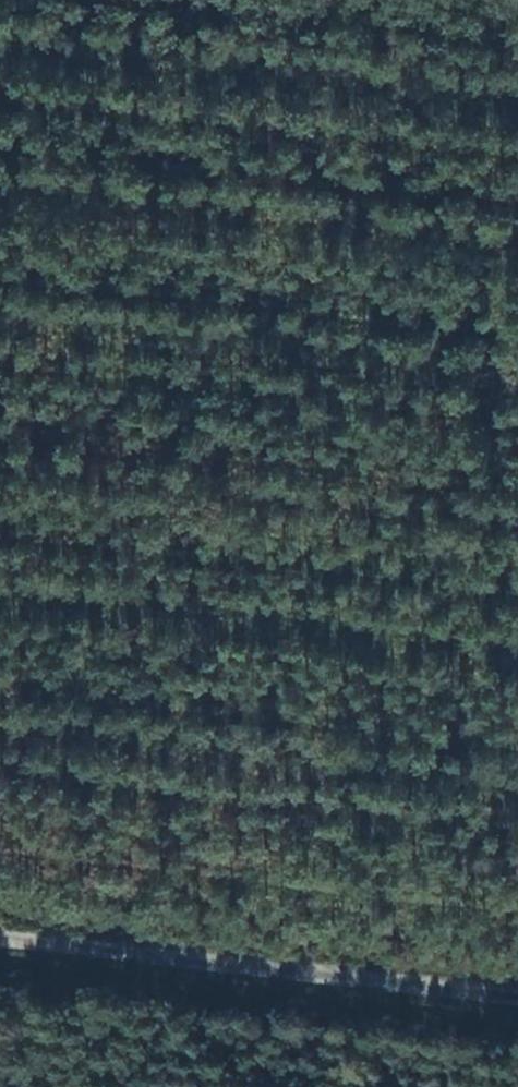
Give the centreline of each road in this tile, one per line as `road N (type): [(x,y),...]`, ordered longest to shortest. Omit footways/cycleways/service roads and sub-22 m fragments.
road 1 (track): [(0,937),(517,996)]

